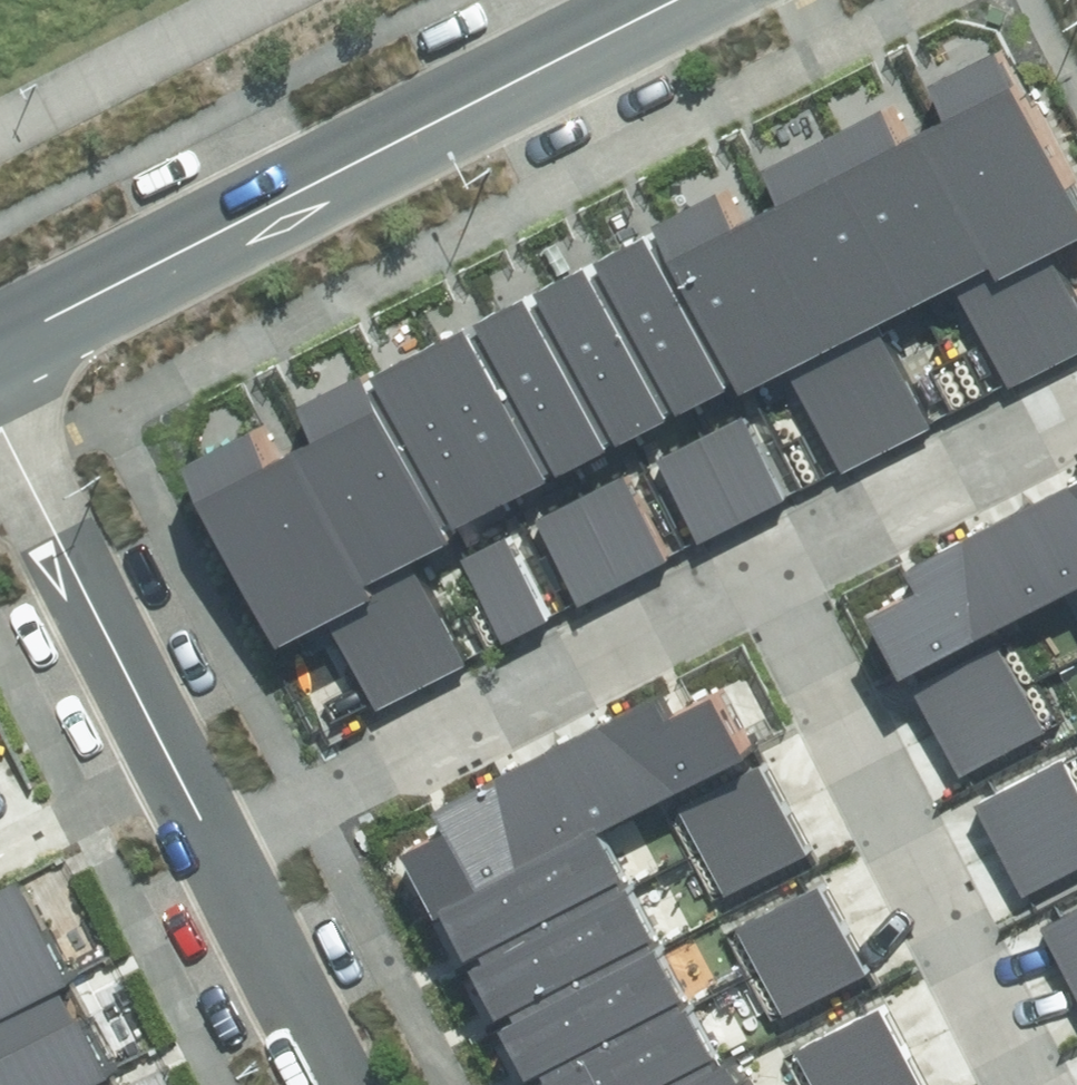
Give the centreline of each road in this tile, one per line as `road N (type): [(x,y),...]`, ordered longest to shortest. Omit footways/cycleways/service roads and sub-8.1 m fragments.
road 1 (tertiary): [(0,332),(648,0)]
road 2 (residential): [(772,564),(220,850)]
road 3 (residential): [(772,564),(1033,1084)]
road 4 (residential): [(0,394),(220,850)]
road 5 (residential): [(1076,409),(772,564)]
road 6 (residential): [(220,850),(337,1084)]

